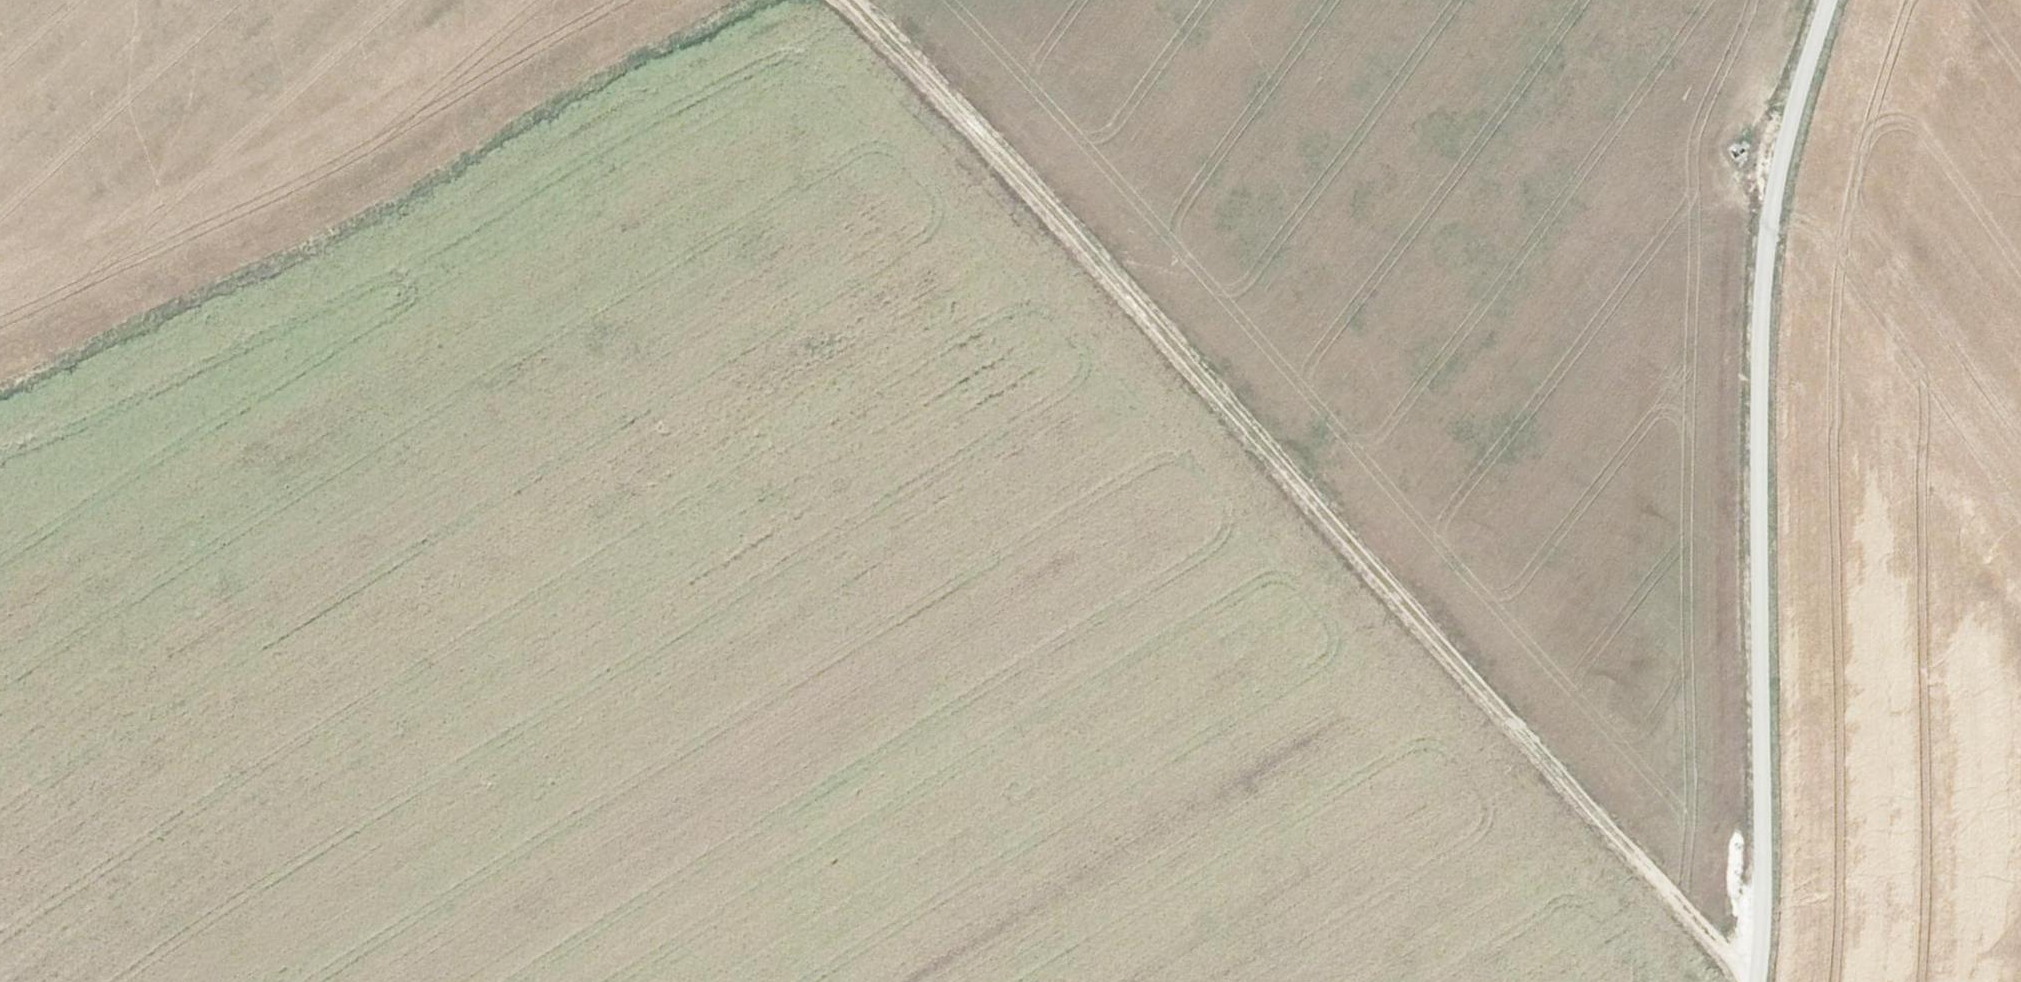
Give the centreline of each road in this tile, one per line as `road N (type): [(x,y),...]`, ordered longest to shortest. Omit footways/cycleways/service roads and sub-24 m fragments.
road 1 (track): [(859,0),(1762,967)]
road 2 (unclassified): [(1760,981),(1762,307),(1777,179),(1830,0)]

